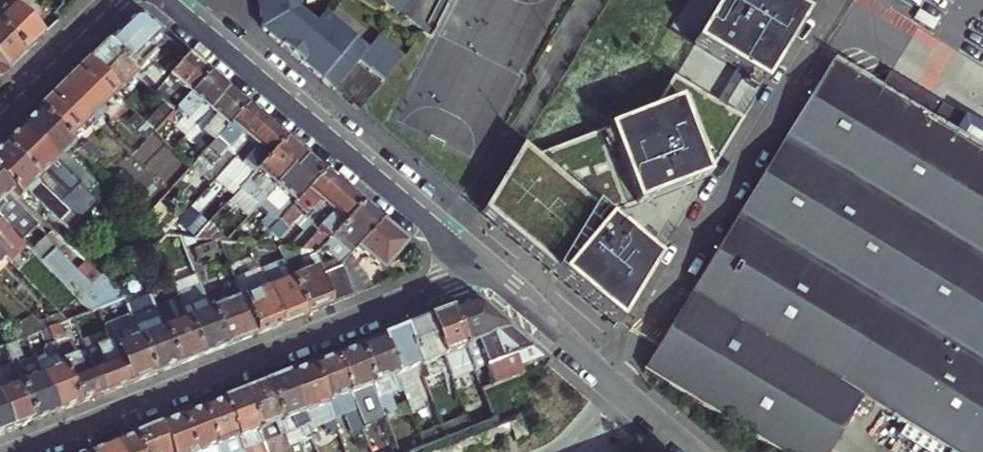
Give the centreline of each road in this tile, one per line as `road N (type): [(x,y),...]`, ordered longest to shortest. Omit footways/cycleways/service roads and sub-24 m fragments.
road 1 (residential): [(478,271),(24,451)]
road 2 (residential): [(173,0),(478,271)]
road 3 (residential): [(613,381),(478,271)]
road 4 (tertiary): [(0,117),(120,0)]

